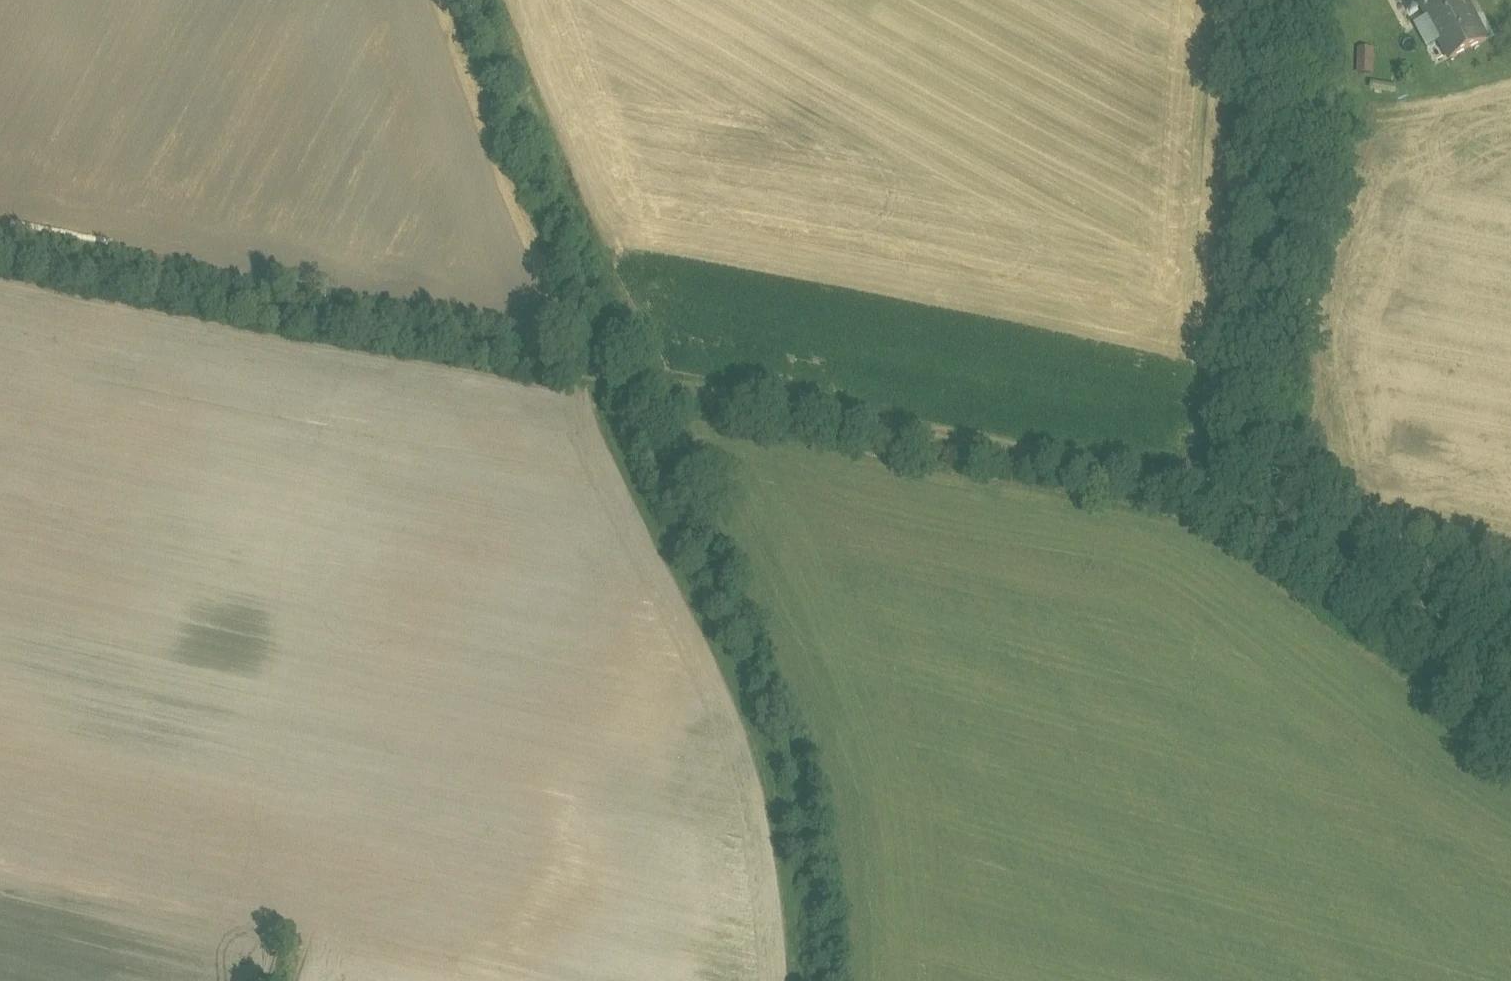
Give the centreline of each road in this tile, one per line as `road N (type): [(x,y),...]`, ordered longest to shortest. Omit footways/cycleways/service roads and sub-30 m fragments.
road 1 (track): [(0,249),(1186,487),(1229,500),(1510,665)]

